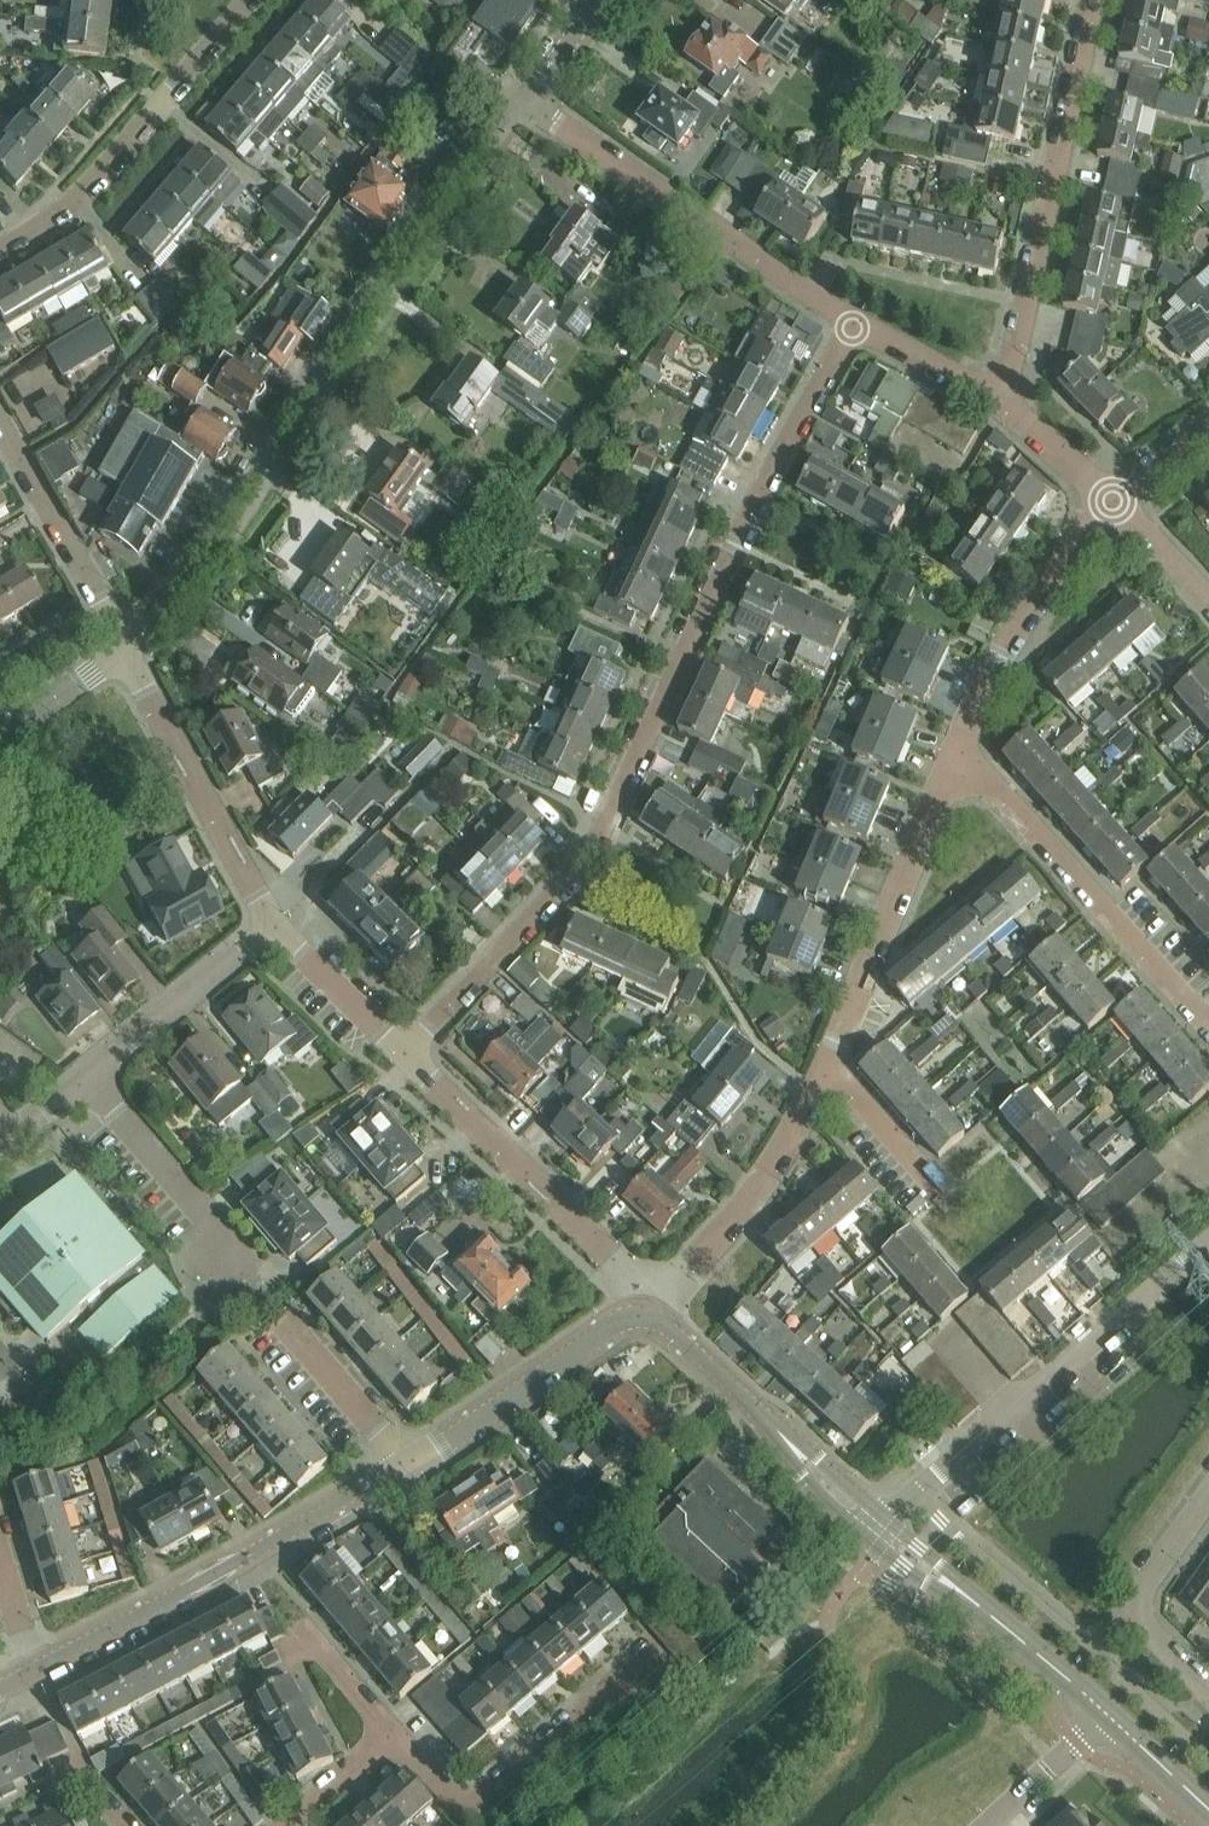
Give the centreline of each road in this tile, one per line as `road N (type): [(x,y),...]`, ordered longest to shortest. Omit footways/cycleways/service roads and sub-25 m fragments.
road 1 (residential): [(405,1055),(587,863),(736,546),(855,324)]
road 2 (residential): [(128,654),(495,117),(527,102)]
road 3 (residential): [(884,1536),(915,1494),(1208,1245)]
road 4 (tertiary): [(35,1672),(406,1466)]
road 5 (residential): [(1092,0),(1046,245),(1000,402)]
road 6 (residential): [(855,324),(527,102)]
road 7 (residential): [(1208,1021),(961,740)]
road 8 (residential): [(0,252),(84,197),(253,0)]
road 9 (residential): [(0,1152),(280,927)]
road 10 (residential): [(643,1315),(612,1261),(405,1055)]
road 11 (residential): [(390,1734),(450,1801),(471,1806),(609,1691),(670,1683)]
road 12 (residential): [(827,1060),(961,740)]
road 13 (tertiary): [(884,1536),(662,1320),(643,1315)]
road 14 (residential): [(643,1315),(779,1159),(827,1060)]
road 15 (residential): [(280,927),(128,654)]
road 16 (residential): [(961,740),(1000,652),(1114,498)]
road 17 (tertiary): [(1105,1716),(884,1536)]
road 18 (tertiary): [(406,1466),(622,1320),(643,1315)]
road 19 (residential): [(128,654),(0,425)]
road 20 (residential): [(1208,1701),(1132,1605),(1208,1493)]
road 21 (residential): [(406,1466),(283,1318)]
road 22 (residential): [(405,1055),(280,927)]
road 23 (residential): [(939,1190),(827,1060)]
road 24 (residential): [(1000,402),(855,324)]
road 25 (residential): [(988,1825),(1105,1716)]
road 26 (residential): [(0,733),(128,654)]
road 27 (residential): [(1114,498),(1000,402)]
road 28 (residential): [(1208,604),(1114,498)]
road 29 (tertiary): [(1208,1809),(1105,1716)]
road 30 (residential): [(286,1825),(390,1734)]
road 31 (residential): [(390,1734),(303,1628)]
road 32 (residential): [(527,102),(598,0)]

